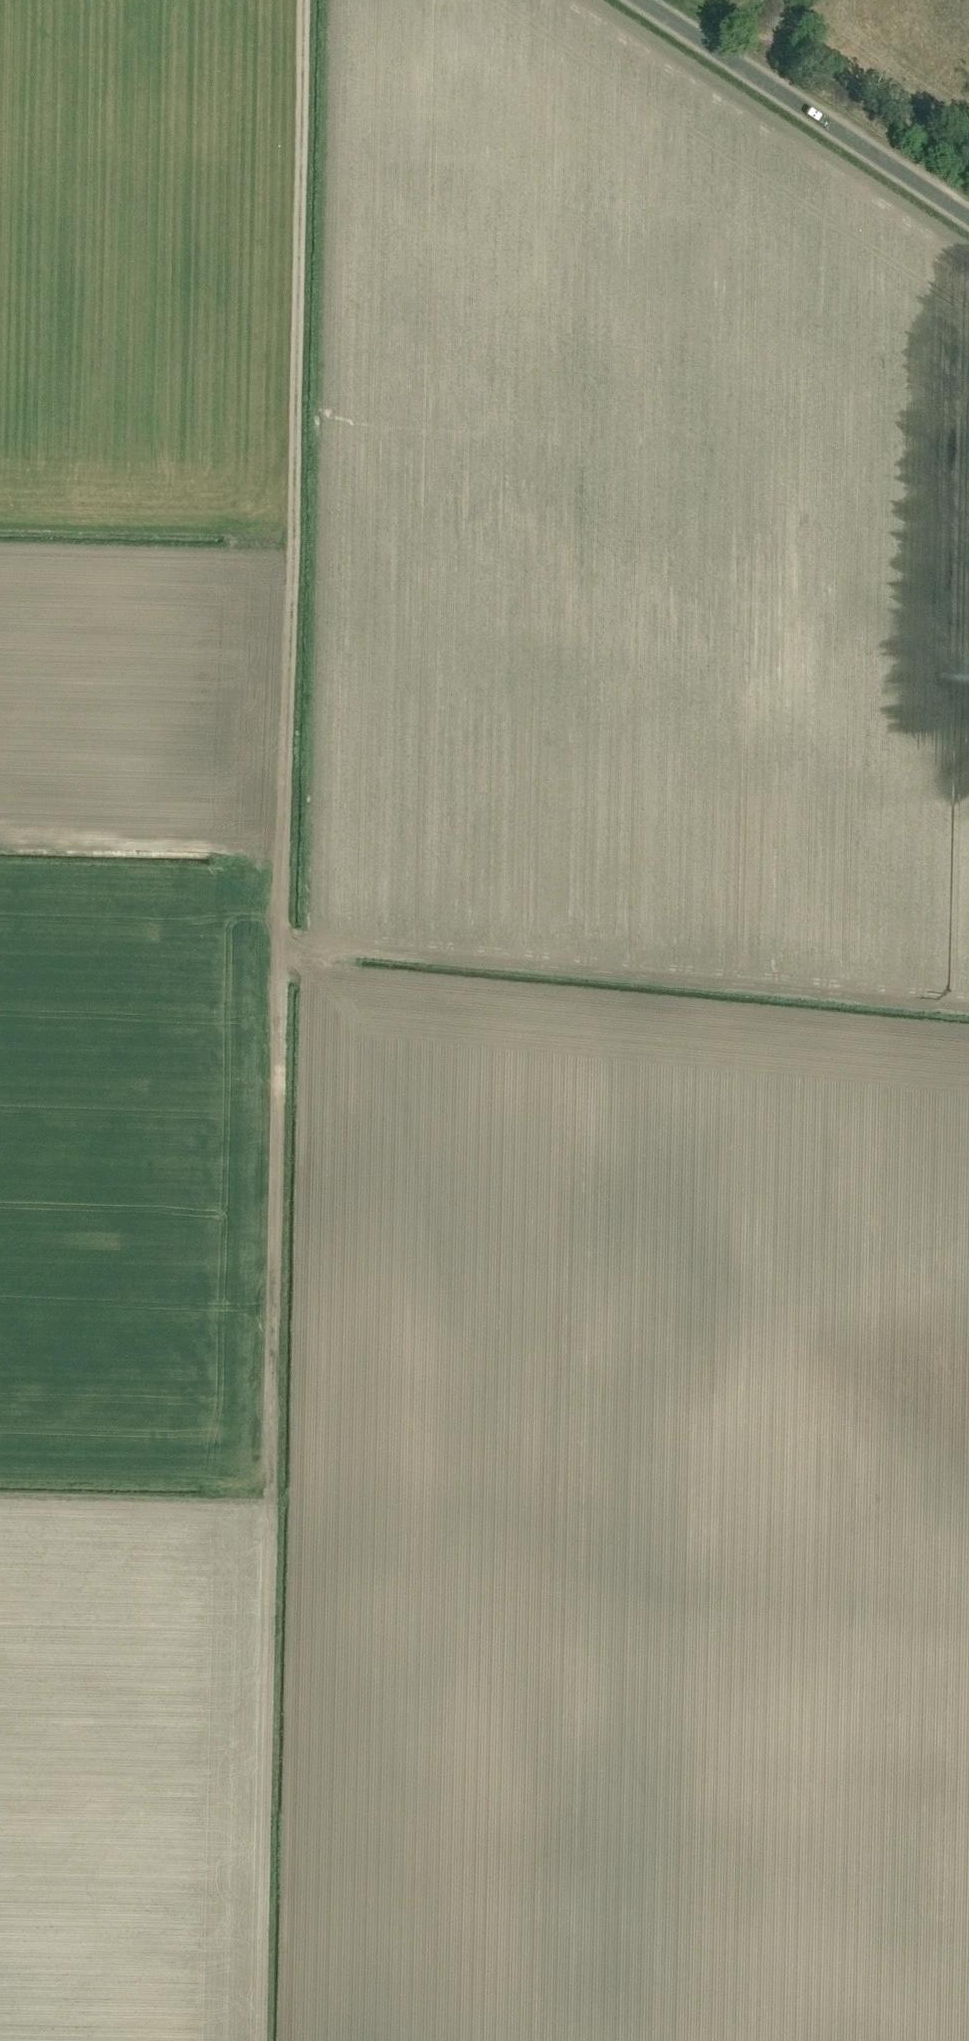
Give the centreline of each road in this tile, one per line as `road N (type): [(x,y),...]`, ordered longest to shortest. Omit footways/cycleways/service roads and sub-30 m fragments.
road 1 (unclassified): [(968,224),(632,0)]

